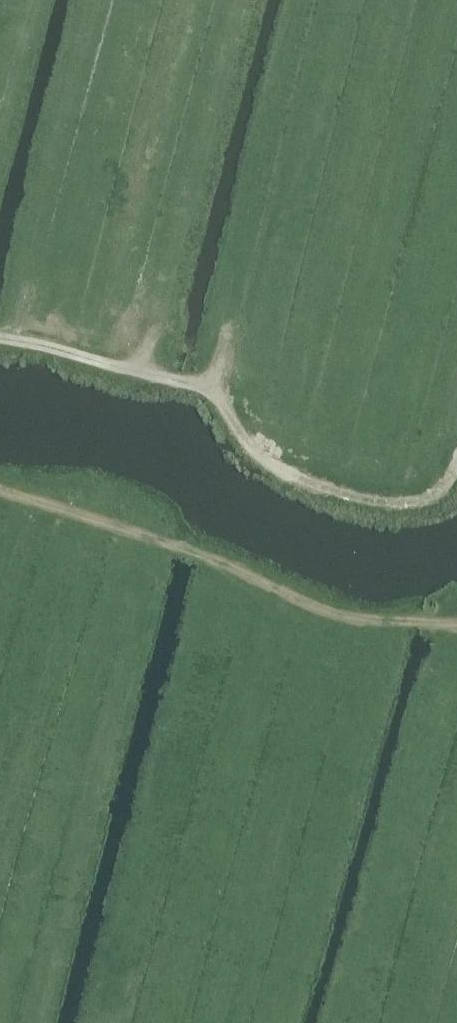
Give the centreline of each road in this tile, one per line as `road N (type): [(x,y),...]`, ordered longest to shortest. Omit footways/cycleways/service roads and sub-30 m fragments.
road 1 (track): [(0,489),(344,617),(456,625)]
road 2 (track): [(267,440),(194,382),(30,338),(0,338)]

